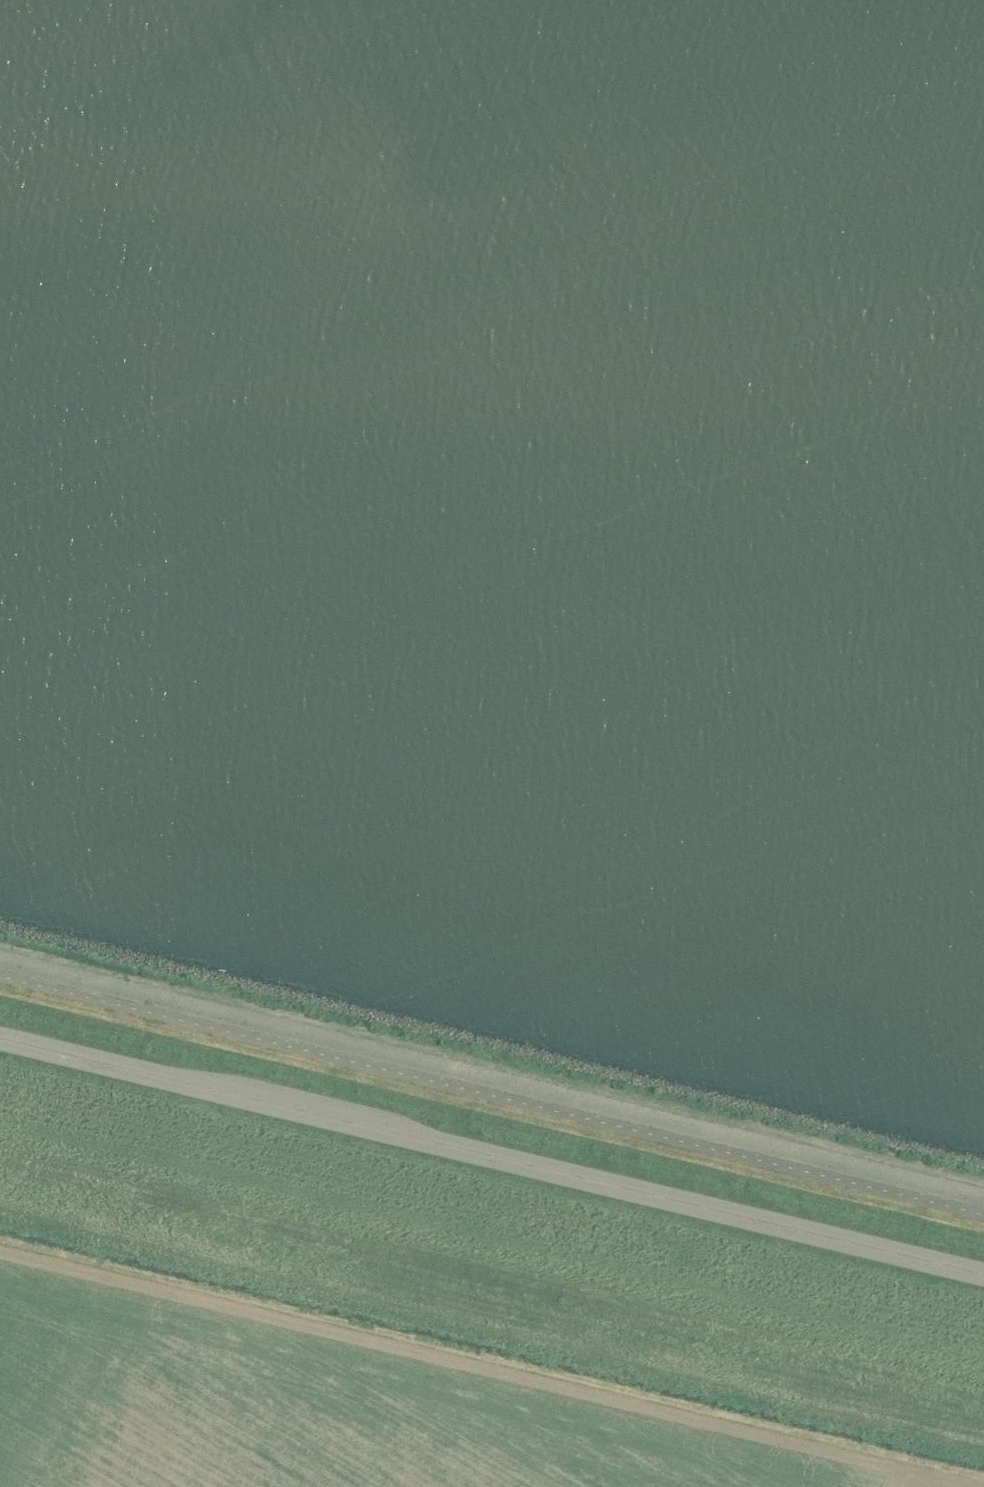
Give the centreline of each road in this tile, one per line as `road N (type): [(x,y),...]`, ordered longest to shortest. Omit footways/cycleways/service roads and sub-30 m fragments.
road 1 (tertiary): [(983,1274),(0,1037)]

